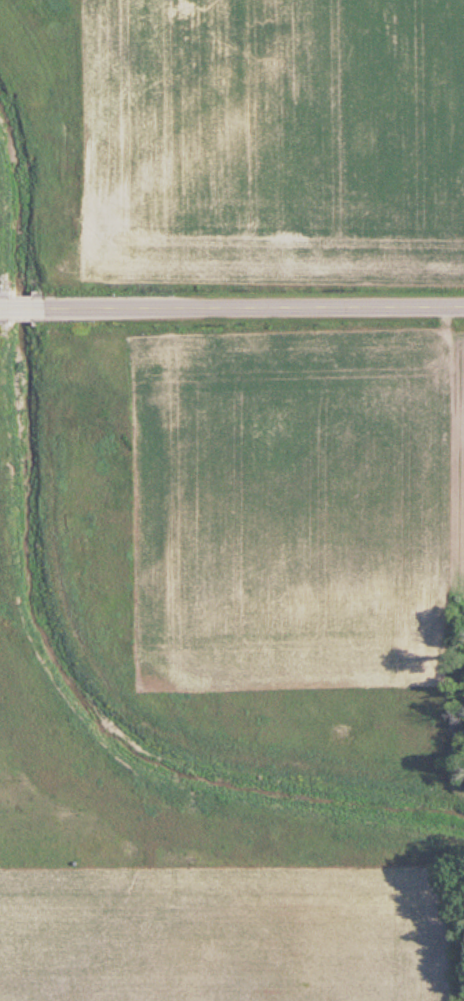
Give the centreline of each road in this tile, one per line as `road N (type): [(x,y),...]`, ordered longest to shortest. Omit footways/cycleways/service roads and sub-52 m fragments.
road 1 (tertiary): [(0,308),(463,305)]

